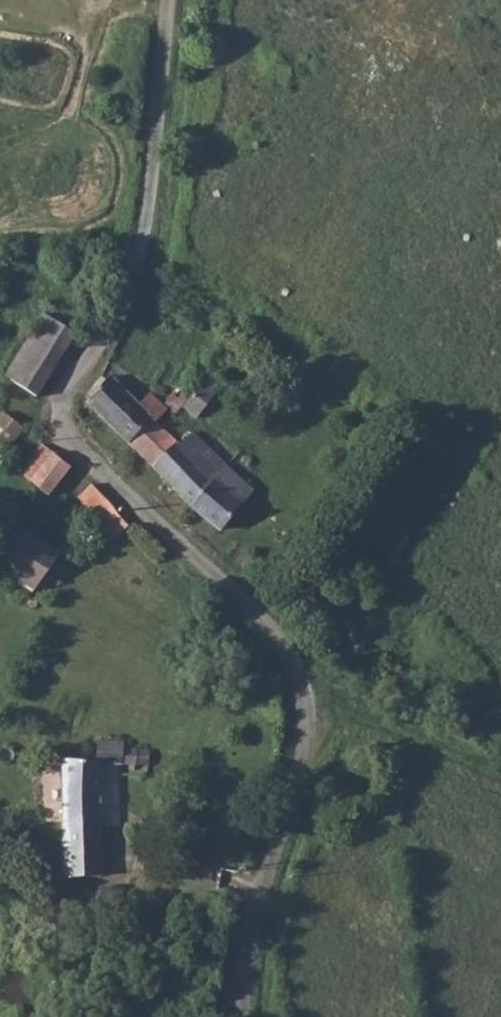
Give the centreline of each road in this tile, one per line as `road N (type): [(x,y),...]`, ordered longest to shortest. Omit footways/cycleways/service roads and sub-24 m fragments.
road 1 (unclassified): [(168,0),(135,278),(111,334),(64,390),(50,422),(283,644),(306,698),(298,805),(249,934),(244,1016)]
road 2 (track): [(500,771),(356,706),(306,698)]

